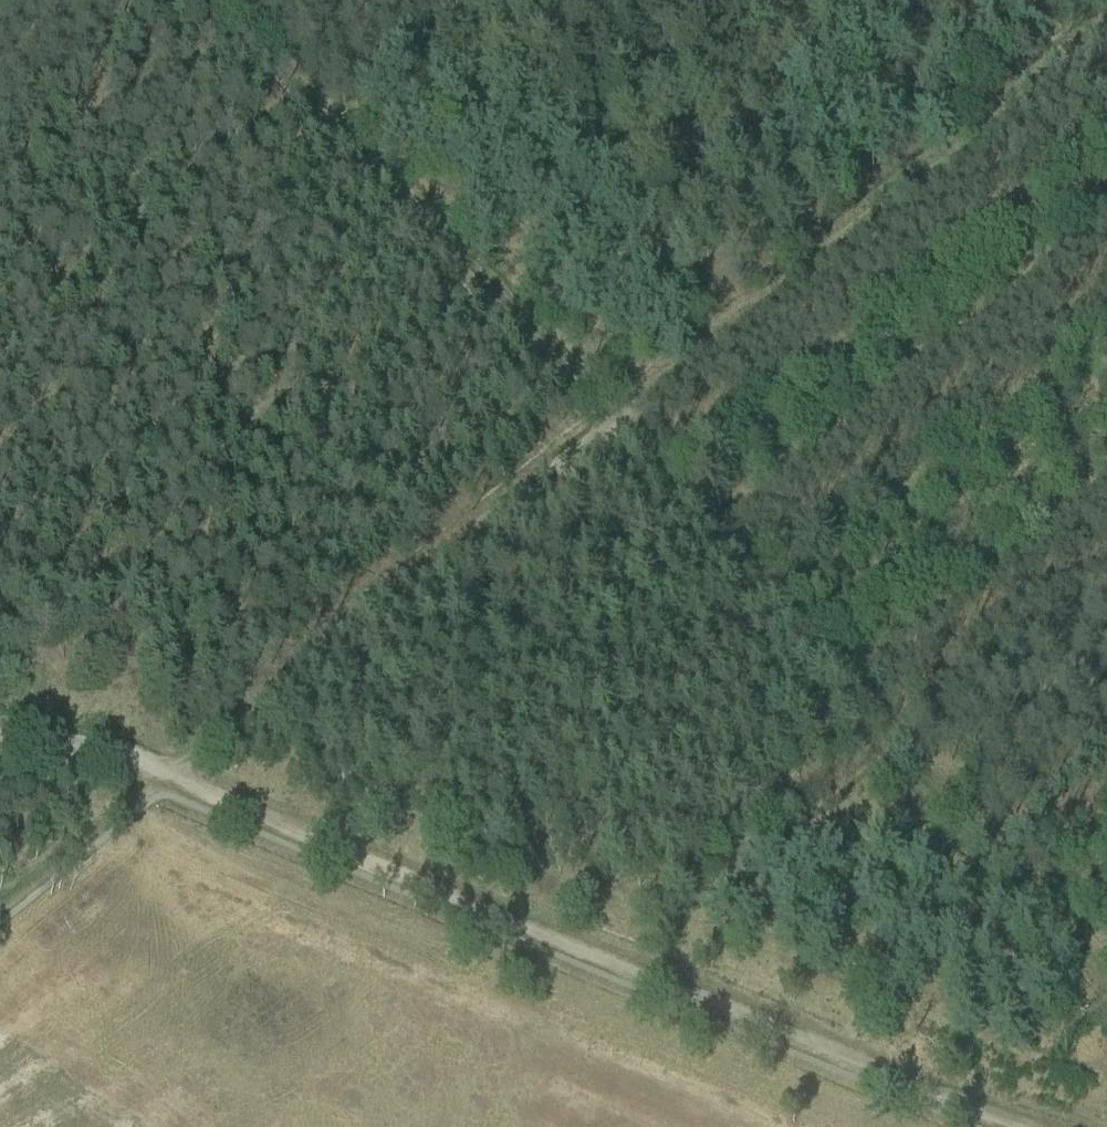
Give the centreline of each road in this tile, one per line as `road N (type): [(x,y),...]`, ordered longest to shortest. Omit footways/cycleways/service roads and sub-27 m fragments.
road 1 (track): [(0,886),(171,768),(1106,27)]
road 2 (track): [(1106,984),(222,0)]
road 3 (track): [(0,740),(171,768),(1028,1126)]

